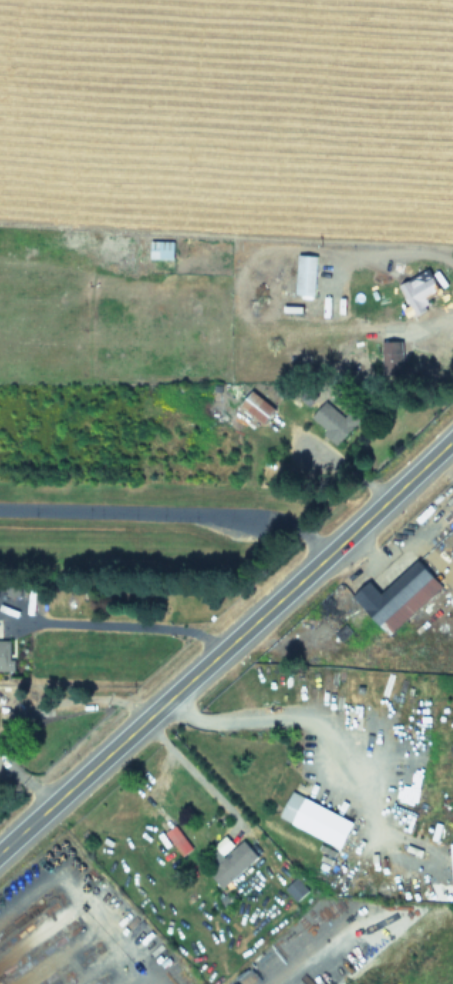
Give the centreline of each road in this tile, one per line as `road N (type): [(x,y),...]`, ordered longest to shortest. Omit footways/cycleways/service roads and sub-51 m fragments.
road 1 (primary): [(0,853),(452,441)]

